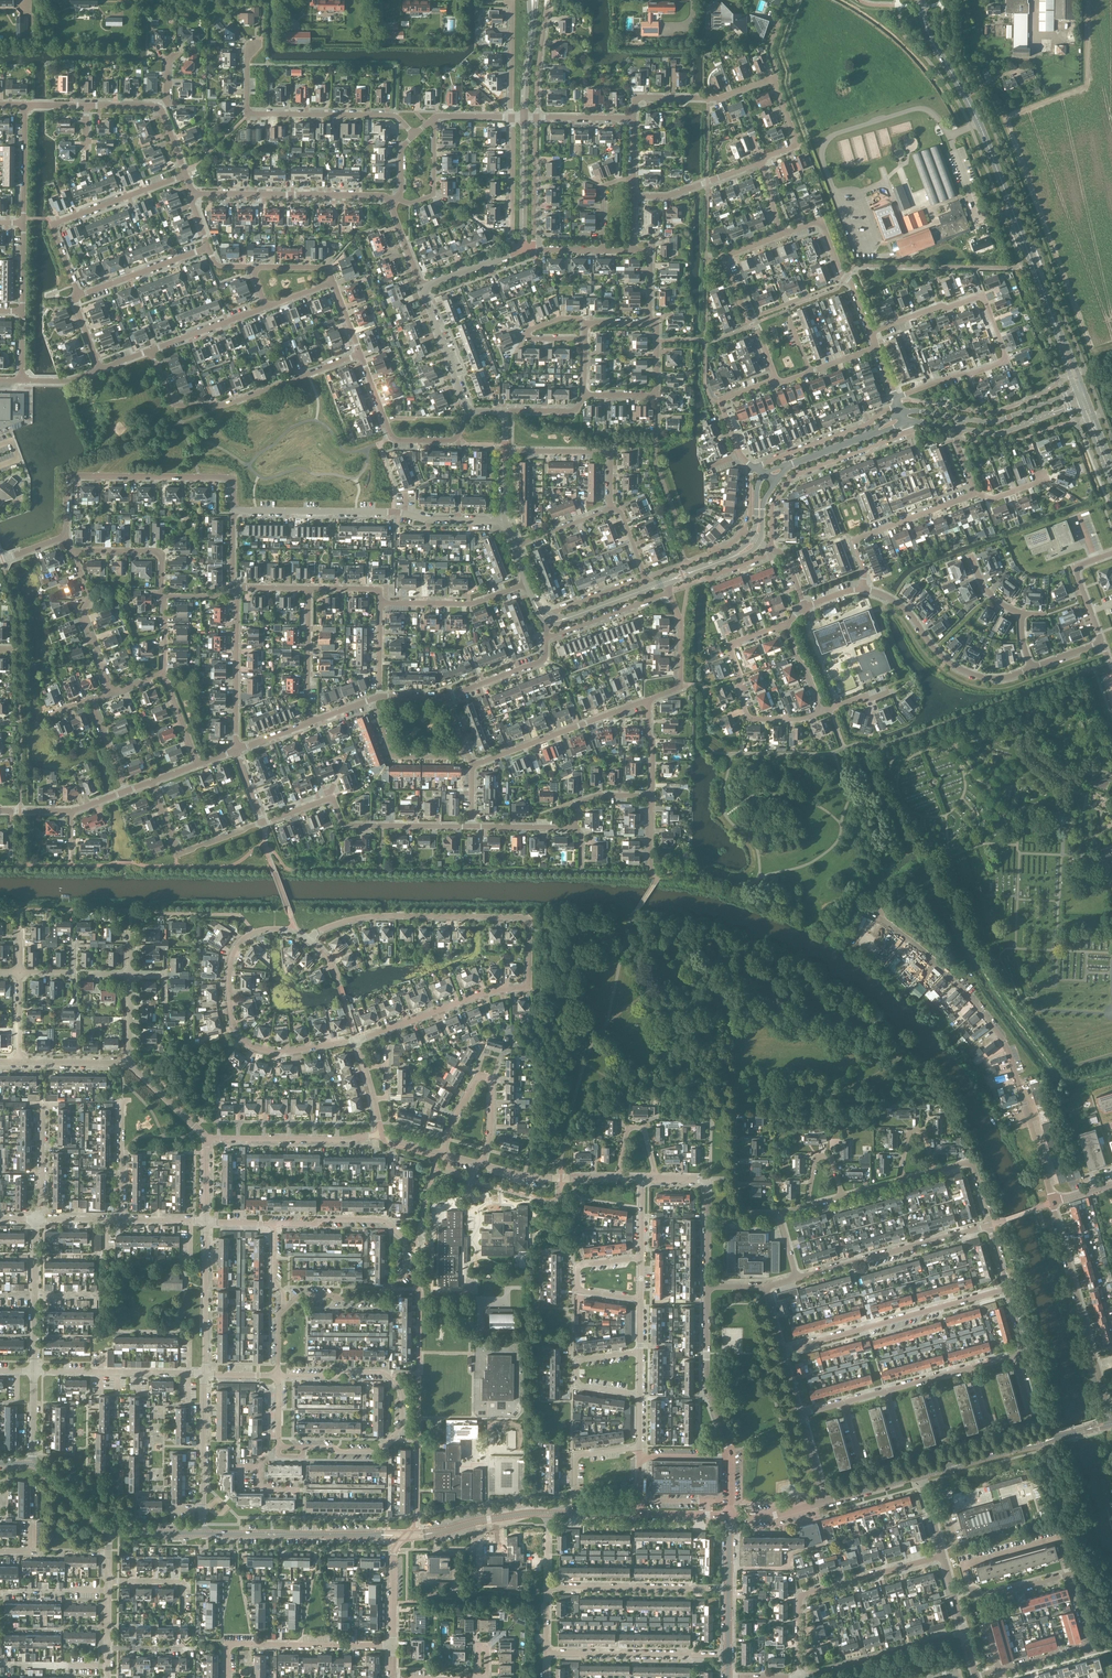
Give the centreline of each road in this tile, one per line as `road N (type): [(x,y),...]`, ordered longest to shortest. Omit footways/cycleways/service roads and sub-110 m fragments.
road 1 (unclassified): [(1052,1202),(1000,1036),(937,964),(865,911)]
road 2 (residential): [(274,1223),(384,1220),(405,1242),(405,1274),(379,1300),(299,1295),(283,1311)]
road 3 (residential): [(356,1039),(275,1052),(251,1046),(235,1029),(229,978),(238,944),(269,928),(308,939)]
road 4 (residential): [(278,1375),(382,1372),(402,1389),(401,1427),(377,1451),(303,1447)]
road 5 (residential): [(504,521),(233,511)]
road 6 (residential): [(64,536),(66,475),(233,477),(233,511)]
road 7 (residential): [(980,1599),(1070,1574),(1089,1645),(999,1670)]
road 8 (residential): [(414,135),(391,115),(247,114),(247,55),(261,39)]
road 9 (residential): [(350,358),(225,404),(178,405),(150,350)]
road 10 (residential): [(356,1039),(482,994),(529,988),(530,929)]
road 11 (residential): [(782,1351),(1007,1289)]
road 12 (unclassified): [(729,1515),(731,1450),(706,1375),(707,1286)]
road 13 (residential): [(308,939),(376,916),(523,917),(530,929)]
road 14 (residential): [(799,1677),(800,1595),(943,1556)]
road 15 (residential): [(1110,1419),(1052,1202)]
road 16 (residential): [(262,822),(332,797),(343,825),(461,826)]
road 17 (residential): [(78,295),(52,224),(185,174)]
road 18 (residential): [(823,711),(748,718),(729,644),(785,625)]
road 19 (residential): [(771,548),(772,504),(789,479),(909,432)]
road 20 (unclassified): [(1031,668),(998,678),(965,671),(939,653),(900,605),(862,589)]
road 21 (residential): [(990,1225),(796,1278)]
road 22 (residential): [(390,204),(380,196),(192,193)]
road 23 (residential): [(226,1677),(227,1644),(392,1646)]
road 24 (residential): [(895,397),(1007,360),(983,294)]
road 25 (residential): [(472,765),(646,700)]
road 26 (residential): [(482,1164),(492,1078),(479,1075),(444,1153)]
road 27 (residential): [(729,1589),(547,1587)]
road 28 (residential): [(728,1655),(546,1653)]
road 29 (residential): [(862,589),(853,539),(974,491)]
road 30 (secondary): [(1056,327),(993,161)]
road 31 (unclassified): [(382,1136),(206,1138)]
road 32 (secondary): [(993,161),(921,6)]
road 33 (residential): [(204,1374),(34,1371)]
road 34 (residential): [(610,509),(610,452),(505,450)]
road 35 (residential): [(237,749),(234,588)]
road 36 (residential): [(953,1635),(799,1677)]
road 37 (unclassified): [(202,1533),(204,1374)]
road 38 (residential): [(754,467),(898,405)]
road 39 (unclassified): [(204,1374),(206,1221)]
road 40 (residential): [(641,1298),(577,1290),(577,1266),(641,1258)]
road 41 (residential): [(640,1393),(576,1385),(576,1368),(578,1360),(640,1353)]
road 42 (residential): [(112,693),(83,615),(90,596),(72,551)]
road 43 (residential): [(649,323),(656,323),(656,395),(584,395)]
road 44 (residential): [(527,583),(473,603),(380,603)]
road 45 (residential): [(634,97),(719,98),(772,80)]
road 46 (residential): [(78,295),(208,247)]
road 47 (unclassified): [(619,1178),(529,1176),(482,1164)]
road 48 (residential): [(511,253),(511,117)]
road 49 (residential): [(466,751),(392,757),(371,699)]
road 50 (residential): [(749,321),(722,256),(782,234)]
road 51 (residential): [(310,722),(308,588)]
road 52 (residential): [(633,196),(667,196),(760,161)]
road 53 (residential): [(533,249),(536,117)]
road 54 (unclassified): [(522,249),(524,117)]
road 55 (residential): [(585,339),(525,338),(523,332),(560,318),(585,323)]
road 56 (residential): [(546,638),(669,592)]
road 57 (unclassified): [(467,410),(421,287)]
road 58 (residential): [(162,596),(157,550),(72,551)]
road 59 (unclassified): [(959,428),(1001,433),(1080,402)]
road 60 (residential): [(993,161),(1111,115)]
road 61 (residential): [(120,1219),(122,1100),(128,1100)]
road 62 (residential): [(150,350),(266,307)]
road 63 (residential): [(511,117),(512,2),(505,2)]
road 64 (unclassified): [(1076,392),(995,421),(960,418)]
road 65 (residential): [(974,491),(992,499),(1047,478),(1033,438)]
road 66 (unclassified): [(1101,642),(1074,567),(1111,553)]

